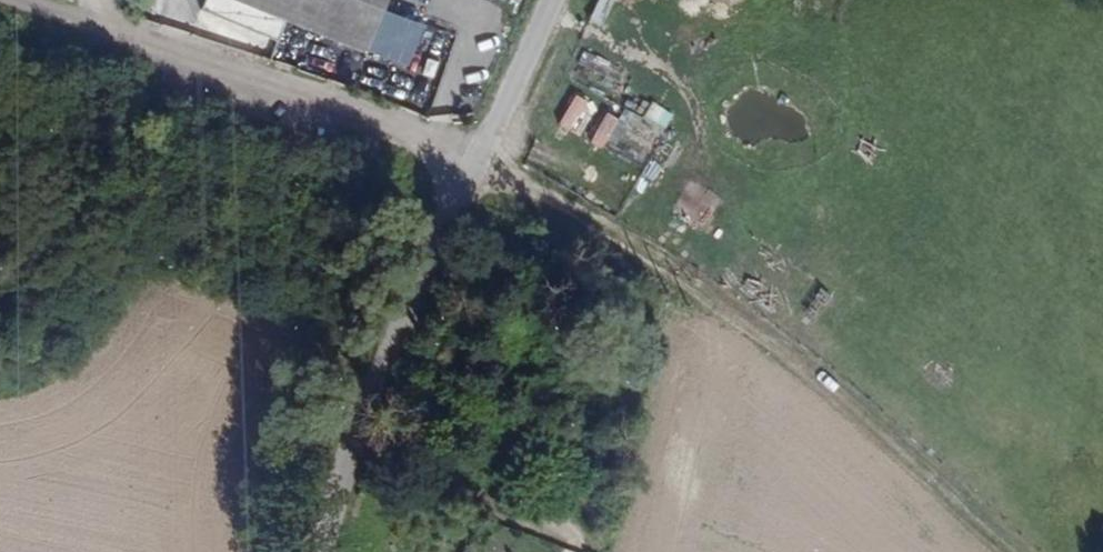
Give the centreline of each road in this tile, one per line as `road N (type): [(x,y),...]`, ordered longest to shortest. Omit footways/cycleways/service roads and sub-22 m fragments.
road 1 (track): [(1025,551),(942,470),(570,159),(482,139)]
road 2 (unclassified): [(0,1),(308,98),(482,139)]
road 3 (unclassified): [(338,551),(420,256),(482,139)]
road 4 (unclassified): [(482,139),(546,0)]

